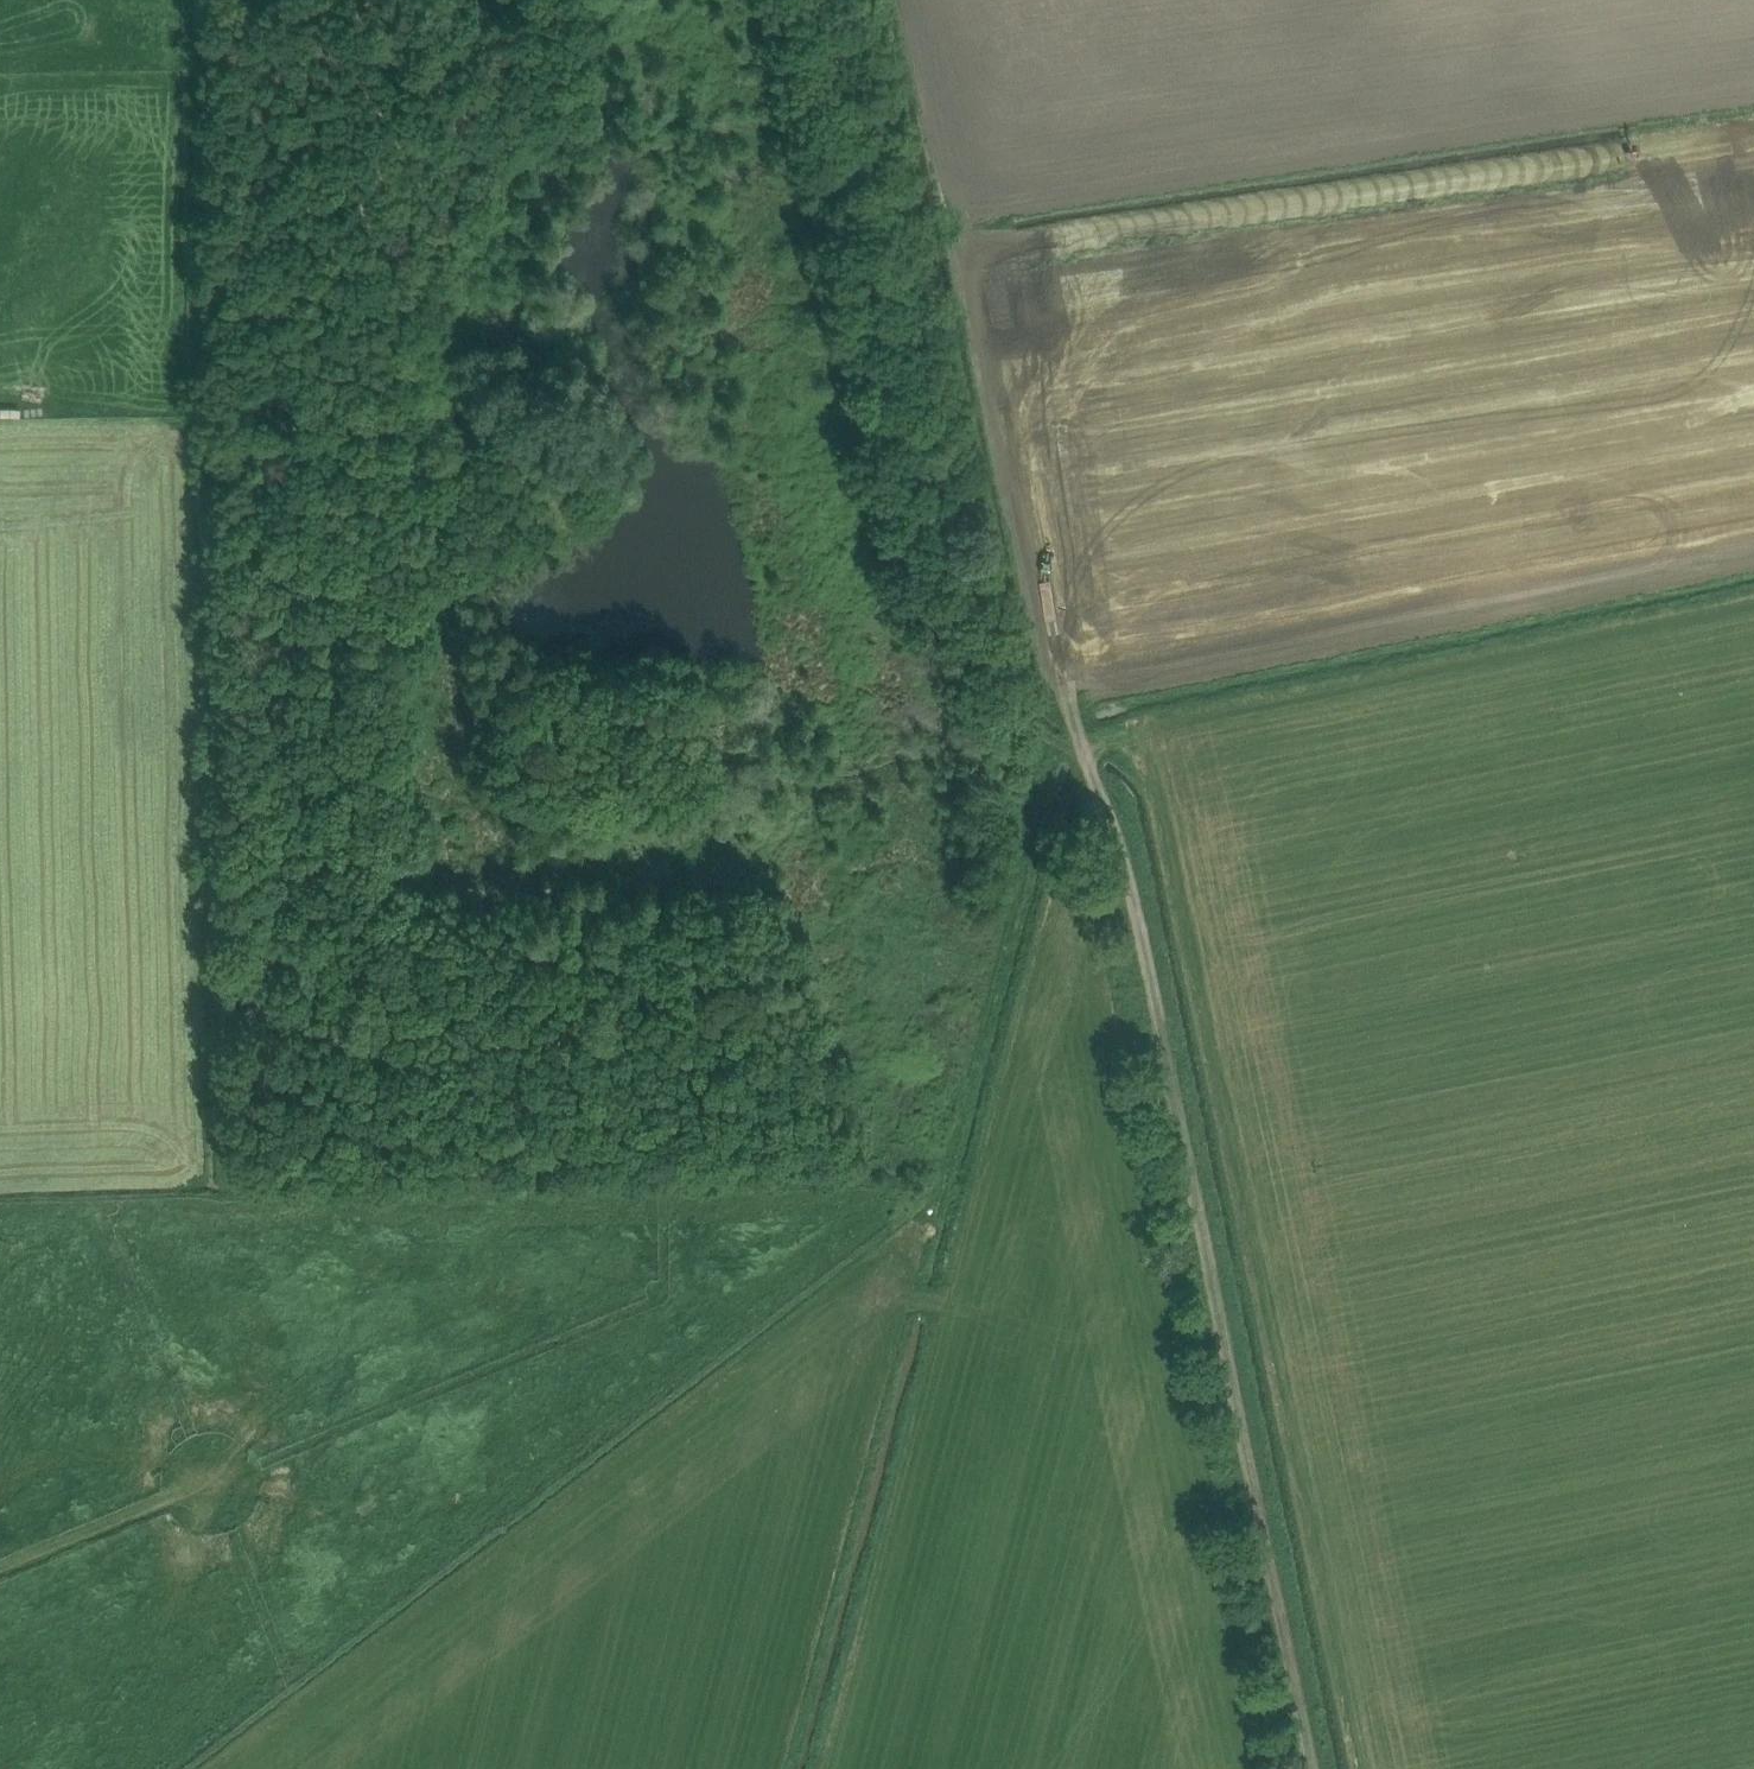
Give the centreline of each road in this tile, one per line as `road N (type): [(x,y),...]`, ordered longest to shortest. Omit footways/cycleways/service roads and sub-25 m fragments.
road 1 (track): [(1310,1768),(1094,770)]
road 2 (track): [(872,0),(1020,681),(1045,738),(1085,742),(1094,770)]

